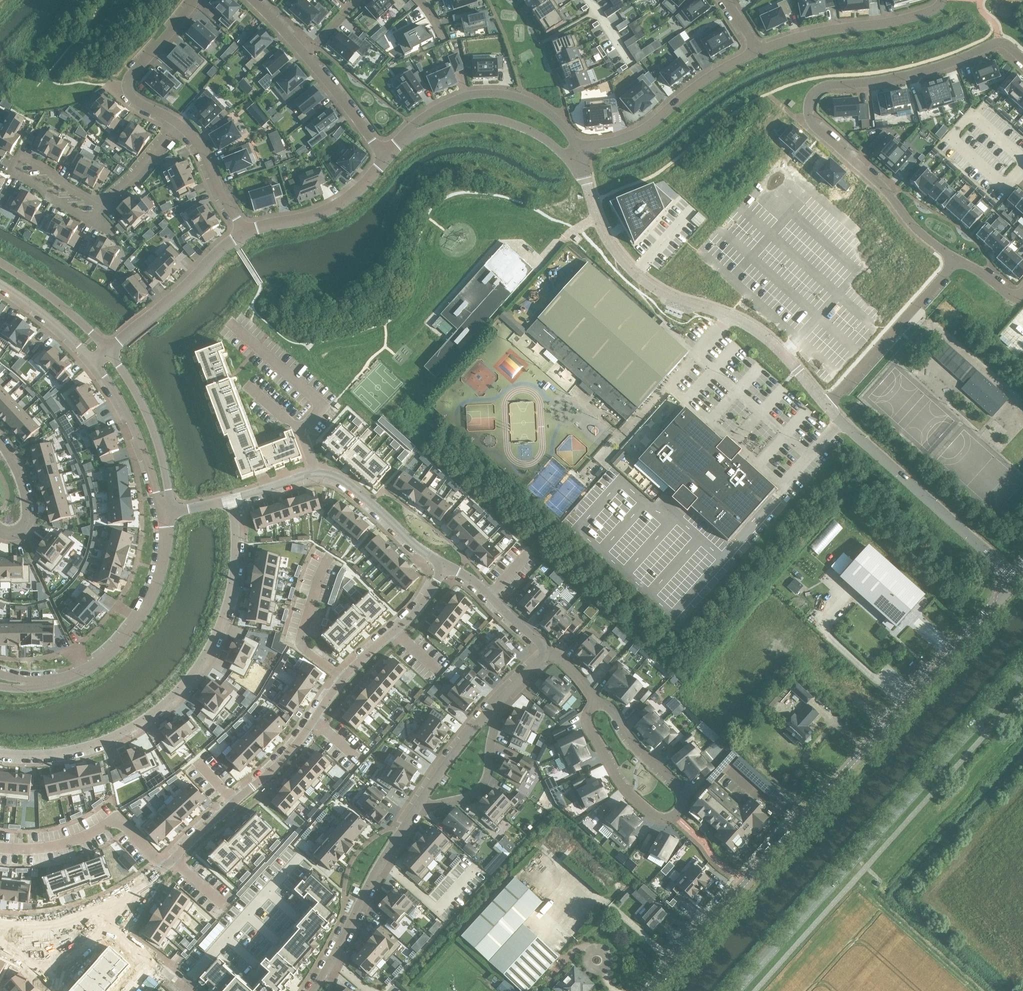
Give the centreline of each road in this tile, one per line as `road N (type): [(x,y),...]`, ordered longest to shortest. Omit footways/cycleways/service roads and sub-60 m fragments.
road 1 (tertiary): [(647,990),(1017,581)]
road 2 (residential): [(446,568),(262,778),(163,868),(91,917)]
road 3 (tertiary): [(734,990),(1022,668)]
road 4 (residential): [(1022,60),(997,42),(927,70),(833,85),(810,97),(808,114),(818,131),(936,247)]
road 5 (residential): [(0,753),(72,751),(122,732),(163,704),(226,607),(238,544),(234,500)]
road 6 (residential): [(827,409),(770,341),(635,272),(608,234),(576,157)]
road 7 (residential): [(596,700),(588,728),(621,783),(653,814),(675,816),(682,789),(600,702)]
road 8 (residential): [(1017,581),(827,409)]
road 9 (residential): [(234,500),(304,476),(342,479),(446,568)]
road 10 (residential): [(38,685),(110,653),(130,626),(164,557),(166,512)]
road 11 (residential): [(420,801),(312,990)]
road 12 (residential): [(576,157),(643,130),(757,50)]
road 13 (residential): [(576,157),(572,140),(537,106),(492,93),(445,103),(411,134)]
road 14 (residential): [(827,409),(956,260)]
road 15 (residential): [(757,50),(908,19),(942,0)]
road 16 (residential): [(180,126),(134,99),(126,83),(194,0)]
road 17 (residential): [(411,134),(447,120),(489,118),(524,127),(576,157)]
road 18 (residential): [(166,512),(169,480),(156,435),(139,390),(111,350)]
road 19 (residential): [(244,232),(335,206),(386,154)]
road 20 (residential): [(96,362),(133,428),(166,512)]
road 21 (residential): [(103,206),(85,218),(16,167),(26,158),(62,183)]
road 22 (residential): [(420,801),(466,798),(483,783),(494,724),(487,712)]
road 23 (residential): [(111,350),(0,263)]
road 24 (residential): [(446,568),(479,585),(543,653)]
road 25 (residential): [(306,56),(386,154)]
road 26 (residential): [(244,232),(202,150),(180,126)]
road 27 (residential): [(152,316),(244,232)]
road 28 (residential): [(0,284),(96,362)]
road 29 (residential): [(189,990),(91,917)]

